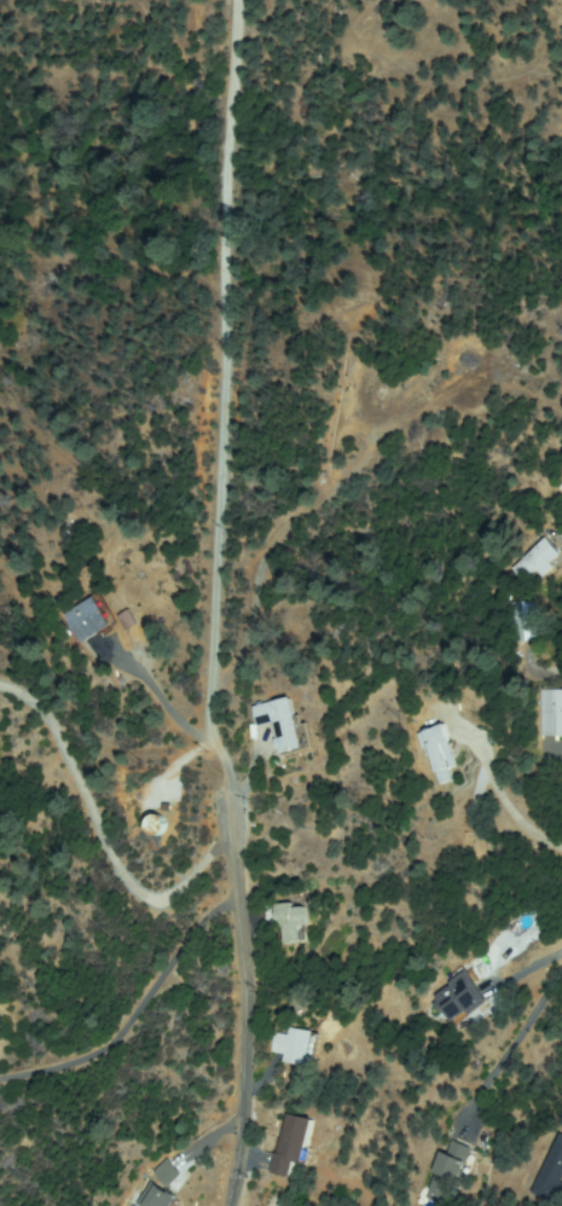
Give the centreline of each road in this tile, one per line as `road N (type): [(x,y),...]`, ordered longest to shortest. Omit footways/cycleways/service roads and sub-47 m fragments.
road 1 (residential): [(232,1205),(248,996),(218,640),(228,0)]

